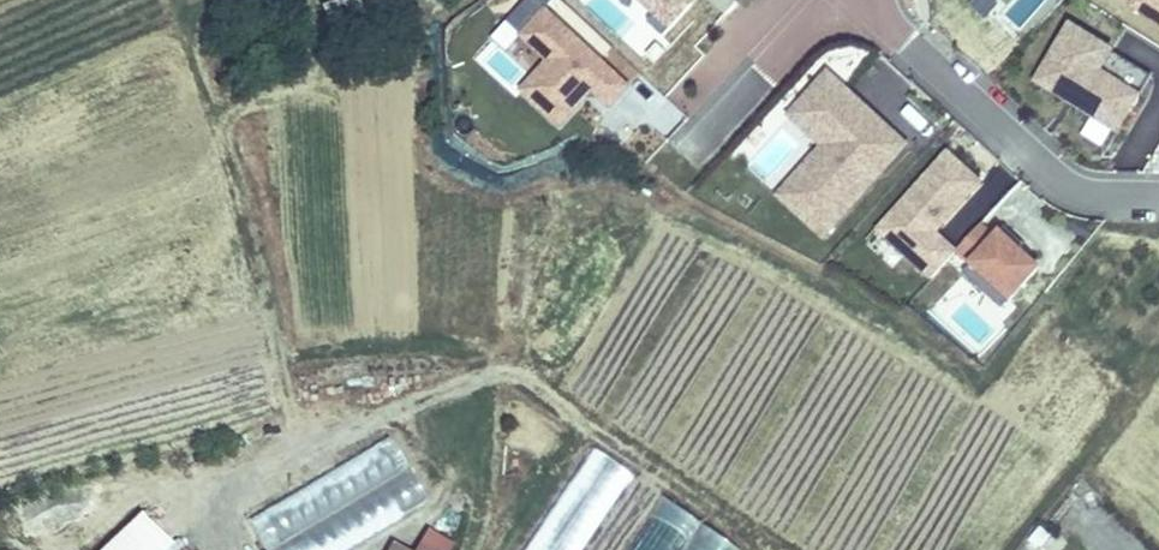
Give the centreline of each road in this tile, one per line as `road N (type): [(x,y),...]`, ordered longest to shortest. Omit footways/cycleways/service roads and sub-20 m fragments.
road 1 (residential): [(1158,198),(1100,196),(1050,174),(856,0)]
road 2 (residential): [(696,141),(831,0)]

